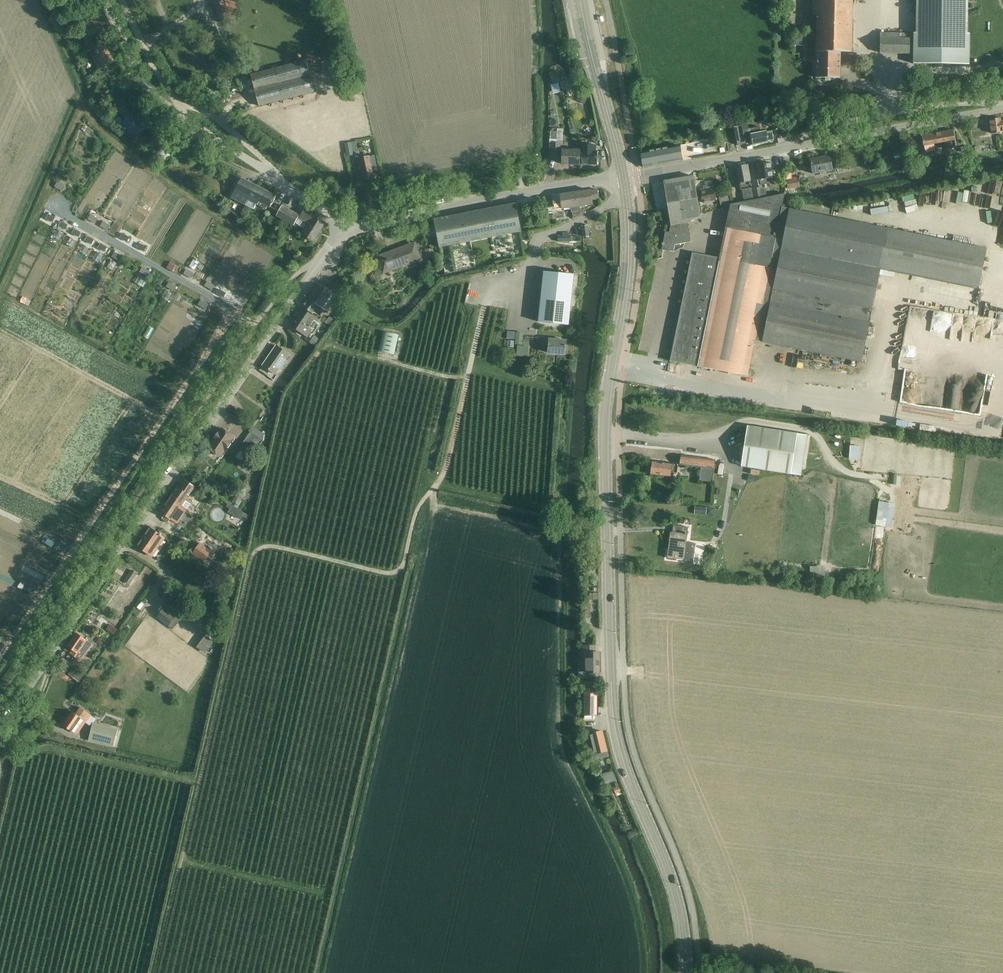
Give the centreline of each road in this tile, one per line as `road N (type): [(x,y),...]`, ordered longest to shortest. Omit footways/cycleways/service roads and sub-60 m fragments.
road 1 (track): [(491,277),(447,465),(415,515),(401,569),(384,573),(273,546),(253,554),(154,972)]
road 2 (secondary): [(687,972),(674,890),(625,768),(612,706),(605,420),(628,267),(623,177)]
road 3 (unclassified): [(0,710),(41,669),(342,230)]
road 4 (track): [(254,323),(0,692)]
road 5 (track): [(310,972),(404,560)]
road 6 (track): [(37,0),(96,125),(278,254),(248,297)]
road 7 (track): [(253,554),(287,391),(344,314),(375,329),(396,329),(445,285),(470,280)]
road 8 (unclassified): [(1002,109),(623,177)]
road 9 (unclassified): [(342,230),(322,208),(160,100),(105,0)]
road 10 (track): [(437,483),(550,510),(560,388),(470,368)]
road 11 (unclassified): [(342,230),(623,177)]
road 12 (track): [(0,295),(82,105)]
road 13 (secondary): [(623,177),(580,0)]
road 14 (track): [(6,331),(164,418)]
road 15 (track): [(199,784),(23,750)]
road 16 (track): [(181,861),(327,897)]
road 17 (track): [(327,342),(468,377)]
road 18 (track): [(14,483),(84,374)]
road 19 (track): [(0,849),(24,747),(22,723)]

